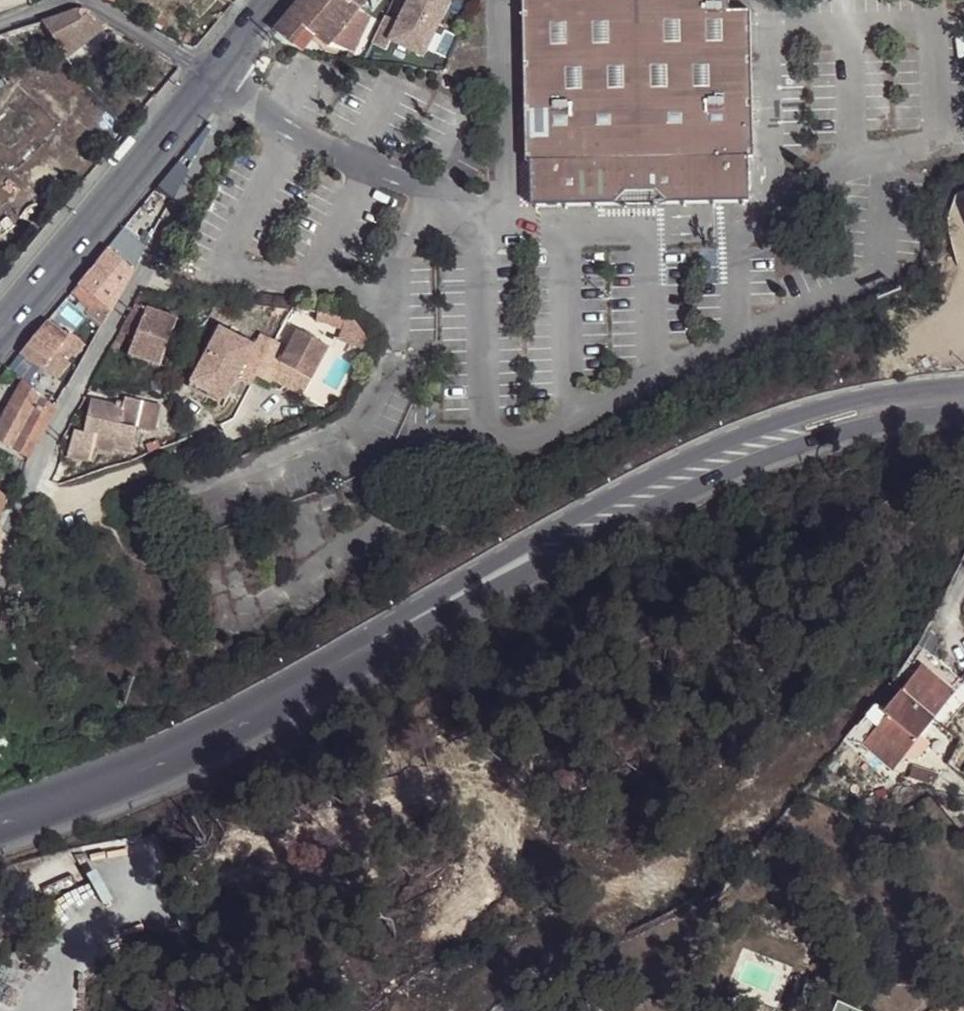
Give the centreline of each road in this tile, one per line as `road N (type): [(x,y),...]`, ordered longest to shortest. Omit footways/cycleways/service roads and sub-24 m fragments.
road 1 (primary): [(0,818),(74,799),(236,722),(536,552),(689,477),(831,420),(905,402),(963,399)]
road 2 (residential): [(213,75),(224,108),(218,129),(54,426),(0,580)]
road 3 (unclassified): [(213,75),(0,333)]
road 4 (residential): [(0,24),(77,3),(213,75)]

